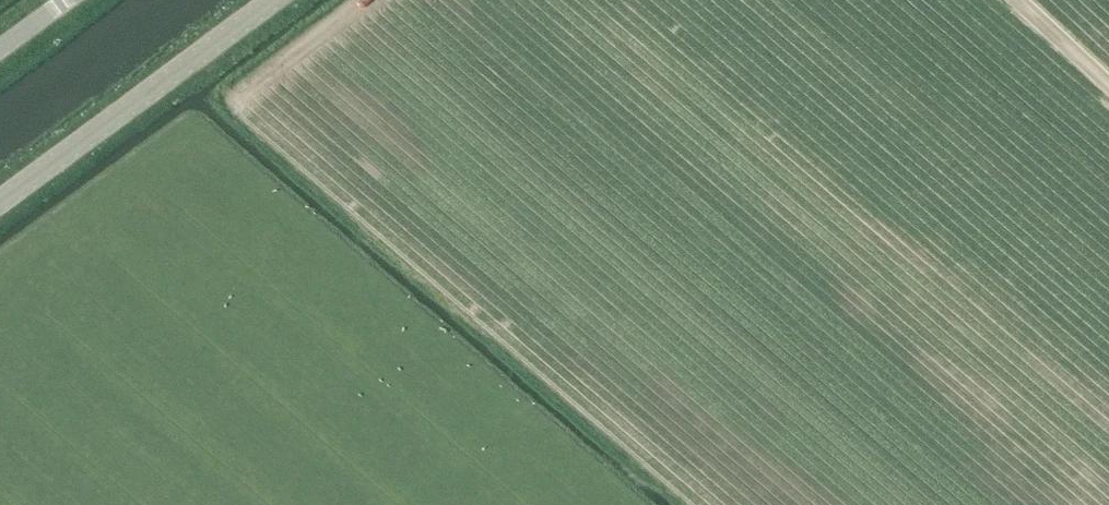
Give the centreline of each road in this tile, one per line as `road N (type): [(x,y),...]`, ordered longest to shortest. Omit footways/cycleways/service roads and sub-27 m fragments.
road 1 (tertiary): [(0,204),(275,0)]

